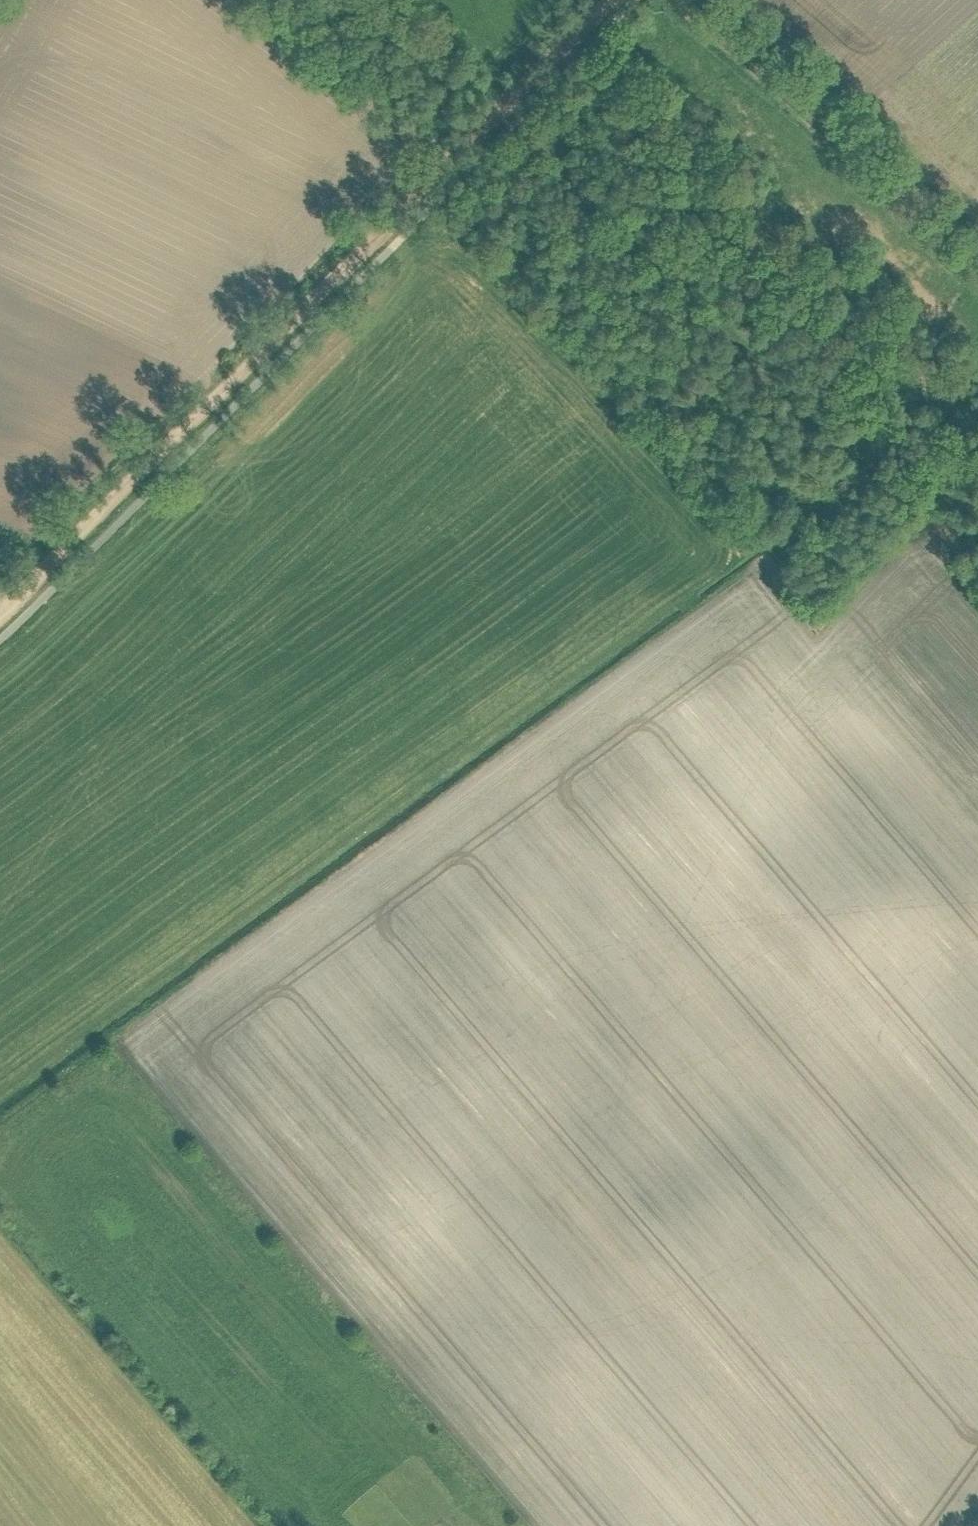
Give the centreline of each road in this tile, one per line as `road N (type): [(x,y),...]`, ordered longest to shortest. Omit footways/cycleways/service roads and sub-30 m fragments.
road 1 (track): [(0,614),(607,0)]
road 2 (track): [(977,277),(665,0)]

